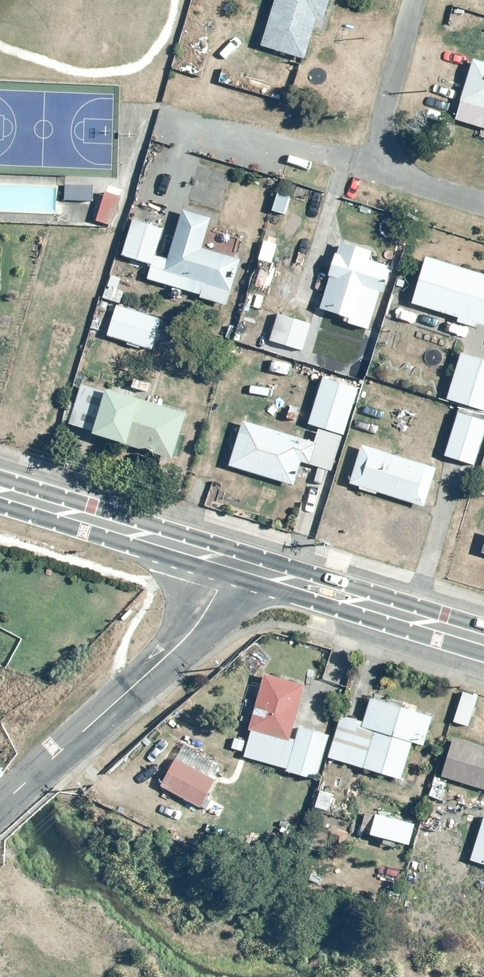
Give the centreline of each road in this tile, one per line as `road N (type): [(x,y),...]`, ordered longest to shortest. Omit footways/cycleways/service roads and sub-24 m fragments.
road 1 (unclassified): [(228,563),(199,620),(165,657),(0,805)]
road 2 (secondary): [(483,641),(228,563)]
road 3 (secondary): [(228,563),(0,492)]
road 4 (residential): [(161,107),(350,160)]
road 5 (residential): [(398,0),(350,160)]
road 6 (residential): [(350,160),(483,202)]

